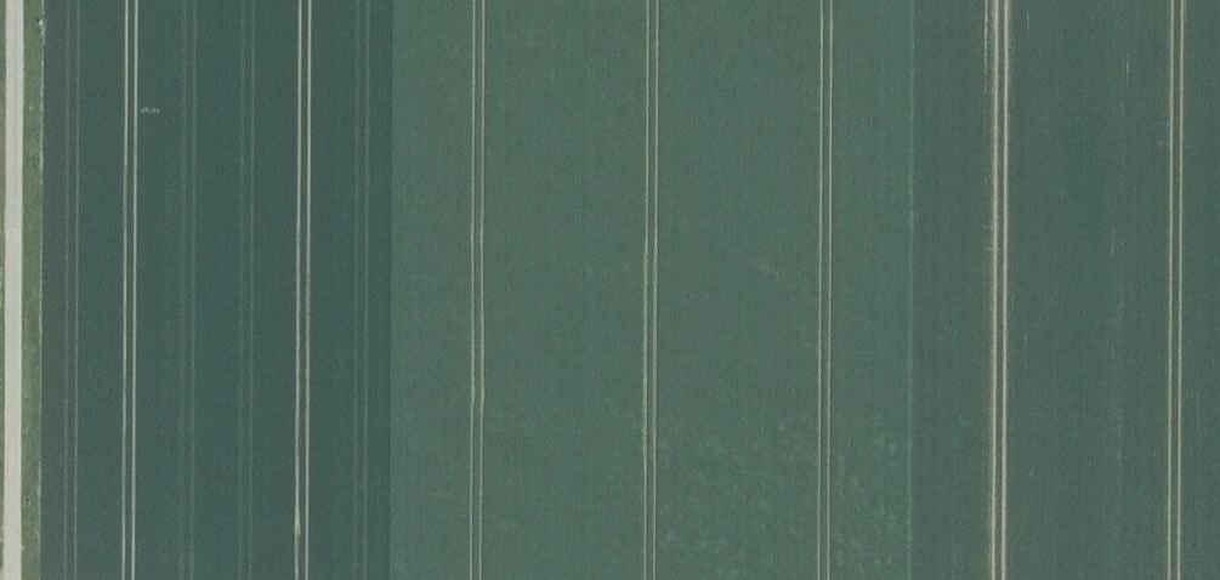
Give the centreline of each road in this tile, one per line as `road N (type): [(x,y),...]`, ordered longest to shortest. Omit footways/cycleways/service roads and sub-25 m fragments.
road 1 (unclassified): [(15,579),(19,0)]

